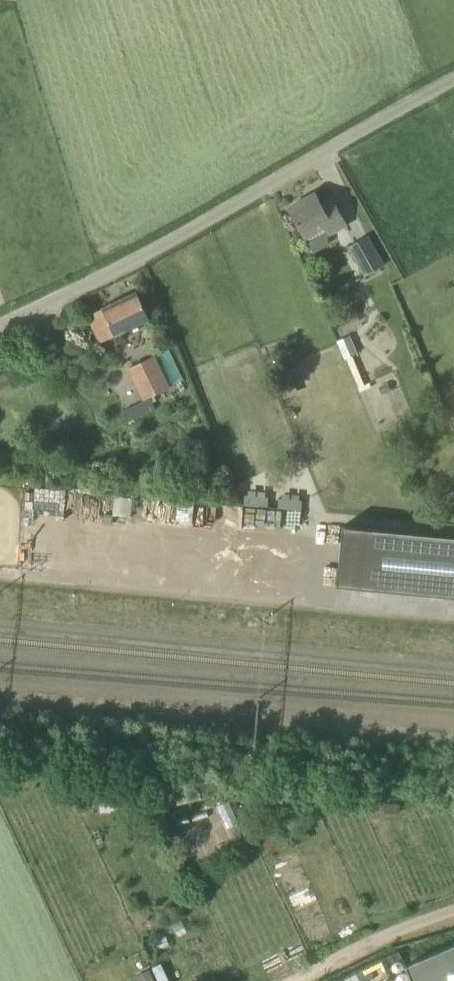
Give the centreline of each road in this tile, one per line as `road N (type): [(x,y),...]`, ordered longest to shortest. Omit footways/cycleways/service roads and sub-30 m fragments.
road 1 (unclassified): [(0,328),(169,243),(453,81)]
road 2 (unclassified): [(318,980),(453,924)]

